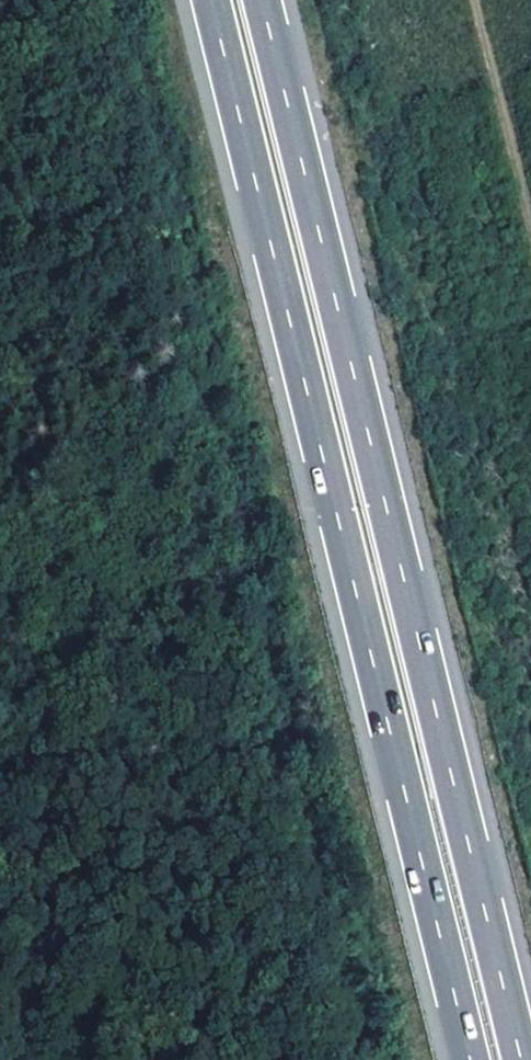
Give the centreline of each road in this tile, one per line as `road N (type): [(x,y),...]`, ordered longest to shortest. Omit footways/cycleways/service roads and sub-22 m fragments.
road 1 (motorway): [(208,0),(469,1059)]
road 2 (motorway): [(520,1059),(259,0)]

